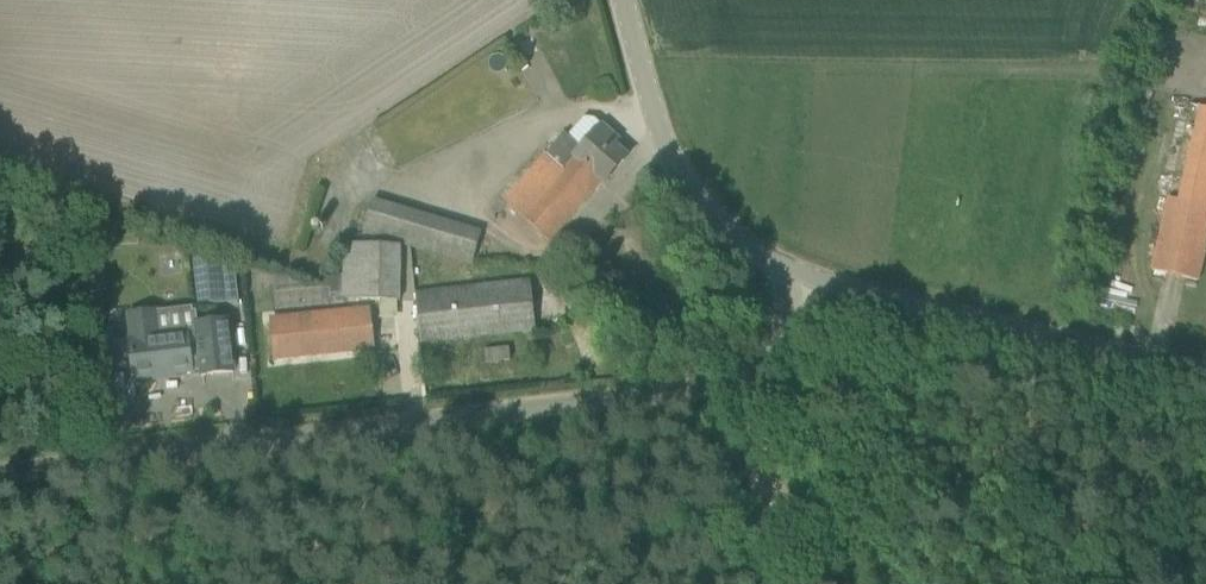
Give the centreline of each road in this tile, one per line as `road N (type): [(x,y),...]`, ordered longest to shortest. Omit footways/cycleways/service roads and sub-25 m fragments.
road 1 (unclassified): [(0,485),(707,392),(750,371),(786,323),(803,280)]
road 2 (tertiary): [(1205,384),(803,280)]
road 3 (tertiary): [(803,280),(709,223),(645,107),(617,0)]
road 4 (track): [(800,583),(750,371)]
road 5 (track): [(840,583),(798,502),(776,484)]

